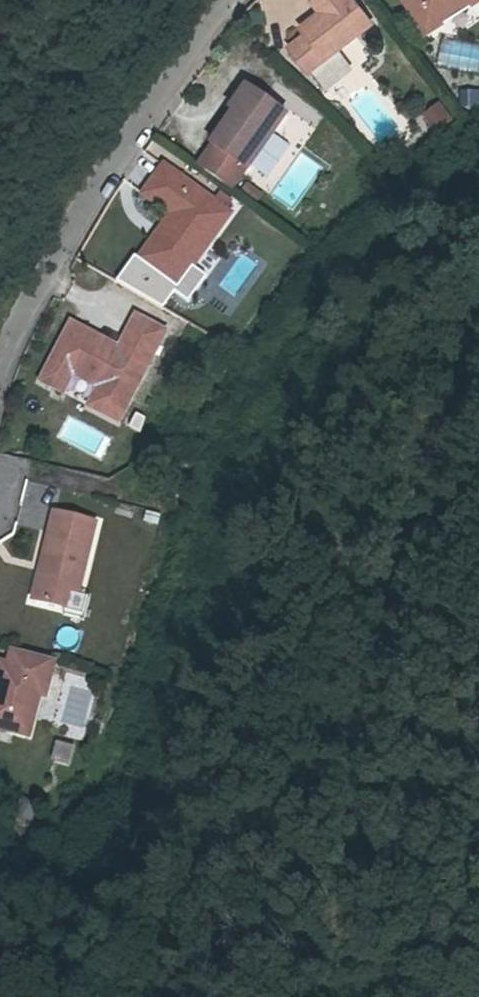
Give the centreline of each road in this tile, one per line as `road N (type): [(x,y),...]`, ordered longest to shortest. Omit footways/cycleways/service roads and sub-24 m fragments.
road 1 (residential): [(0,368),(68,241),(231,0)]

